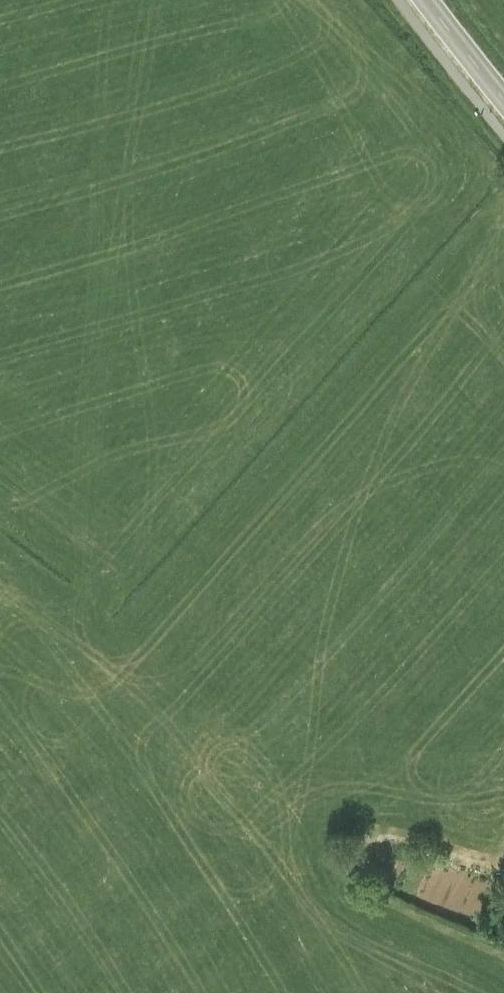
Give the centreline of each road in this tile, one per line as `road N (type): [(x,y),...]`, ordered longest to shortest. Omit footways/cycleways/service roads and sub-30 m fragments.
road 1 (tertiary): [(427,0),(503,97)]

